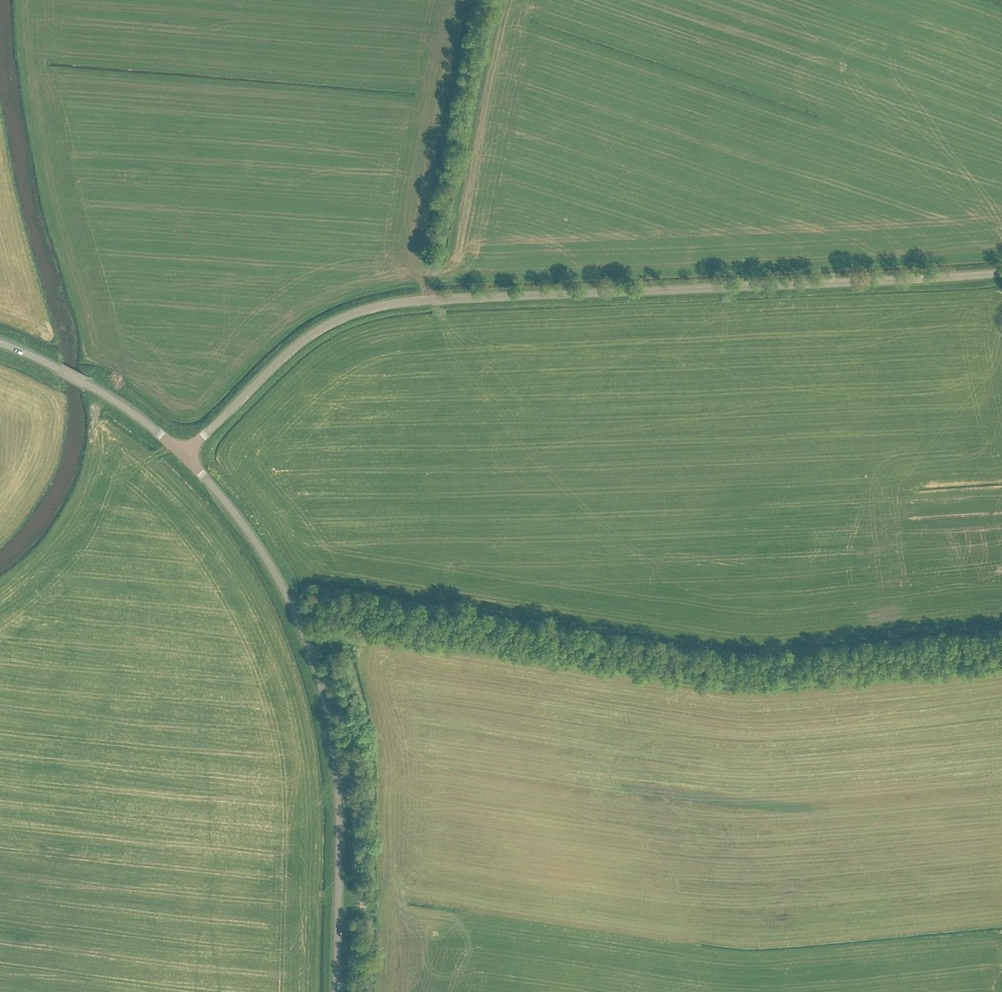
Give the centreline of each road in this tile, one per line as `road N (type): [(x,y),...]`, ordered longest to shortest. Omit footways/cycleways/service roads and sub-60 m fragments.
road 1 (unclassified): [(186,455),(318,329),(390,303),(1001,272)]
road 2 (unclassified): [(338,991),(339,763),(315,654),(251,532),(186,455)]
road 3 (unclassified): [(186,455),(90,382),(0,342)]

